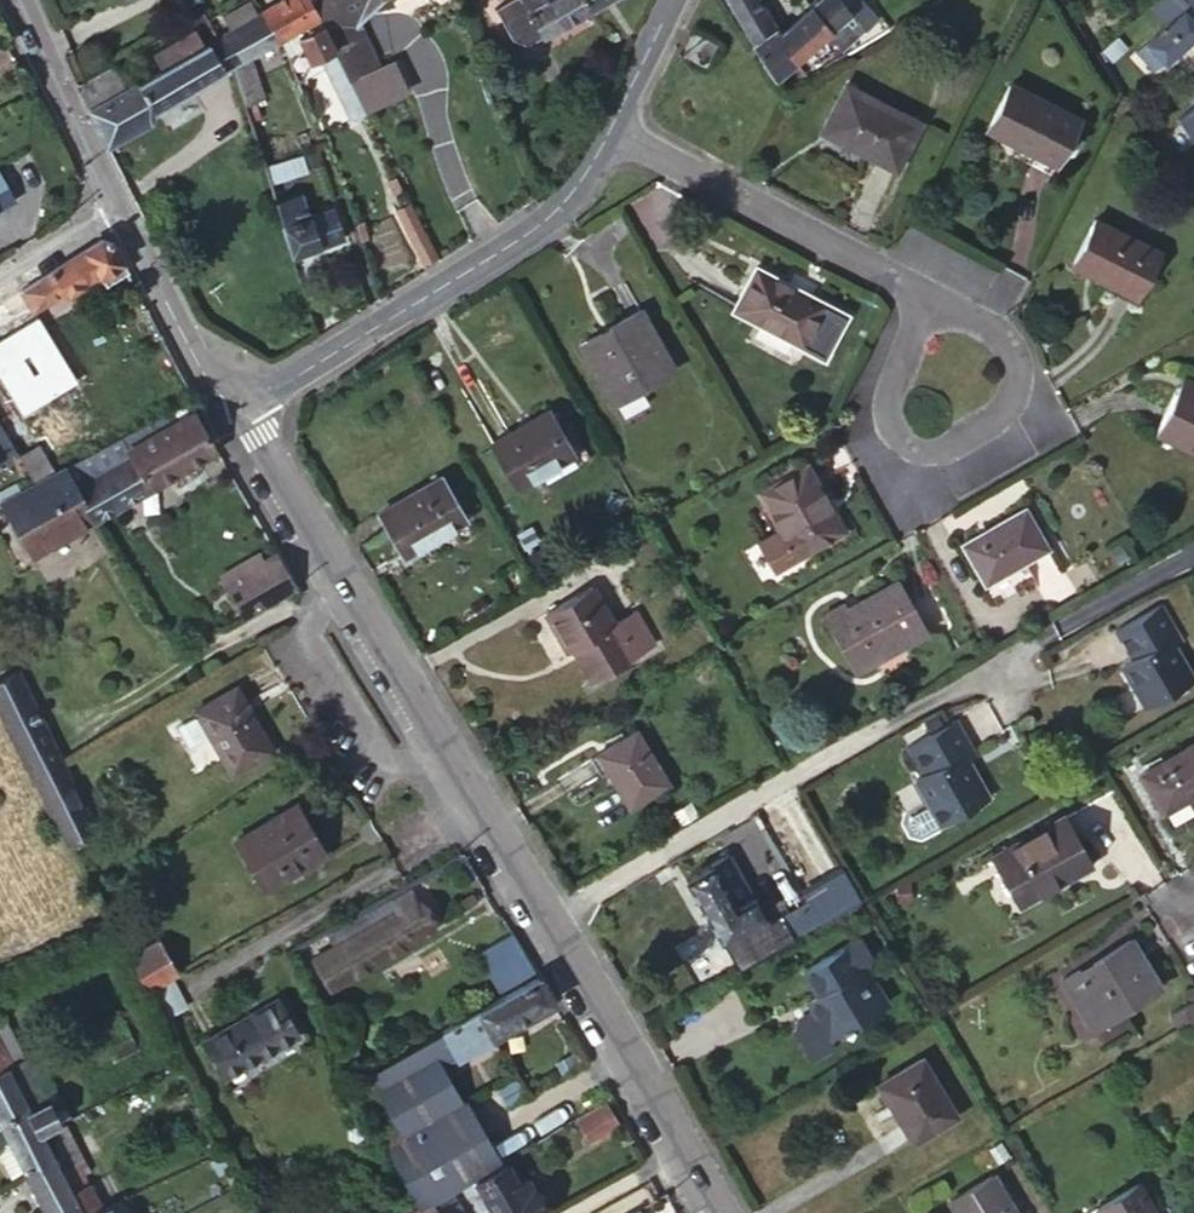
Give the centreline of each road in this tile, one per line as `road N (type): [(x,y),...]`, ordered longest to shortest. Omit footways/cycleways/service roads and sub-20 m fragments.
road 1 (residential): [(227,395),(550,920),(718,1212)]
road 2 (residential): [(227,395),(283,387),(540,225),(575,191),(609,134)]
road 3 (residential): [(609,134),(927,293)]
road 4 (residential): [(927,293),(1005,340),(1018,376),(1015,395),(1005,411),(923,450),(895,431),(889,407)]
road 5 (residential): [(21,0),(116,208)]
road 6 (residential): [(116,208),(227,395)]
road 7 (residential): [(609,134),(673,0)]
road 8 (residential): [(0,279),(116,208)]

